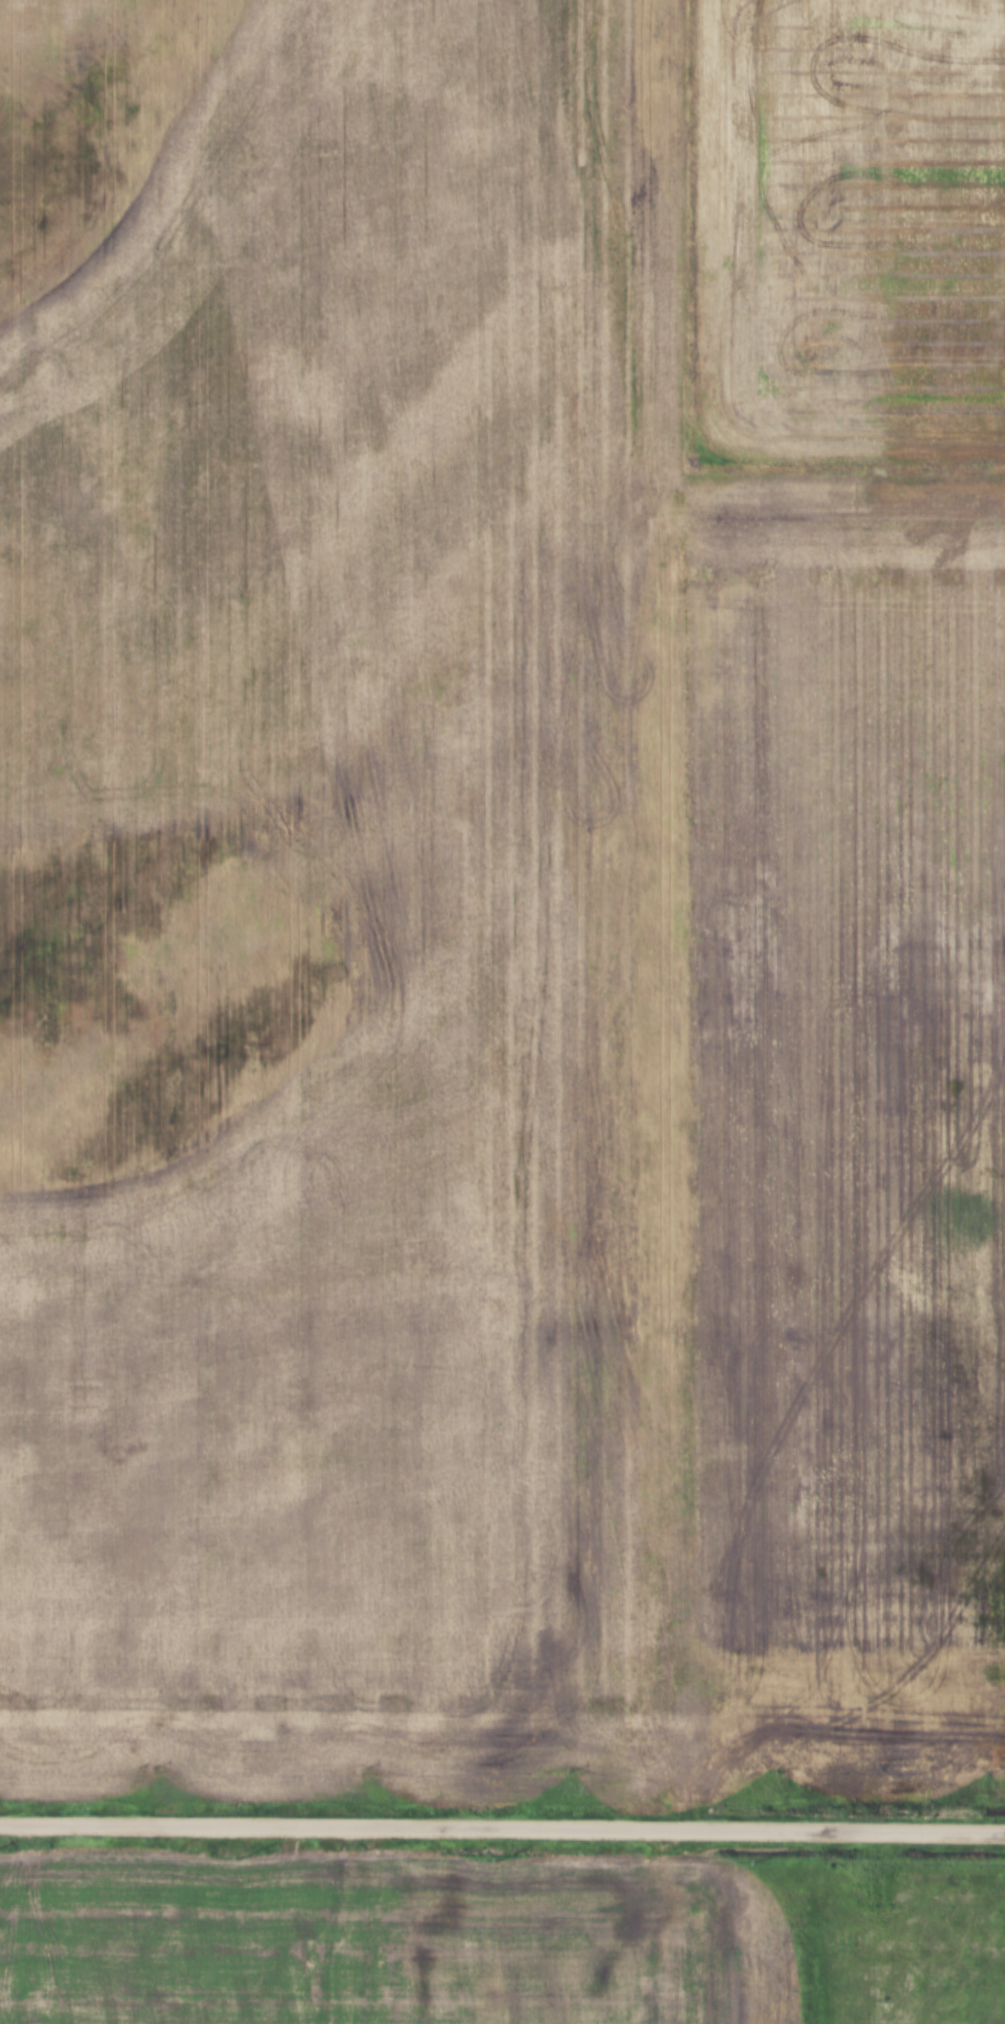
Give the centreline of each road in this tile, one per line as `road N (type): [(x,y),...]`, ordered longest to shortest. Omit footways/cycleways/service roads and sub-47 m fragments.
road 1 (residential): [(0,1822),(1004,1830)]

